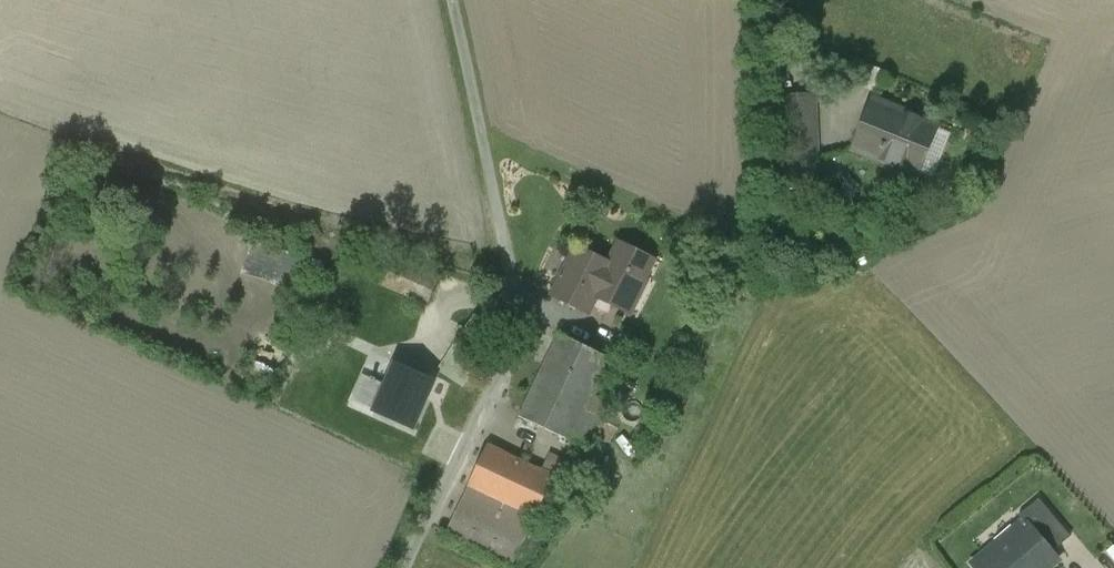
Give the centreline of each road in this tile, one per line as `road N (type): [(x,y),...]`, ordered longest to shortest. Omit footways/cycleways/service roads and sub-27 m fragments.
road 1 (unclassified): [(452,0),(514,288),(513,328),(507,362),(405,567)]

